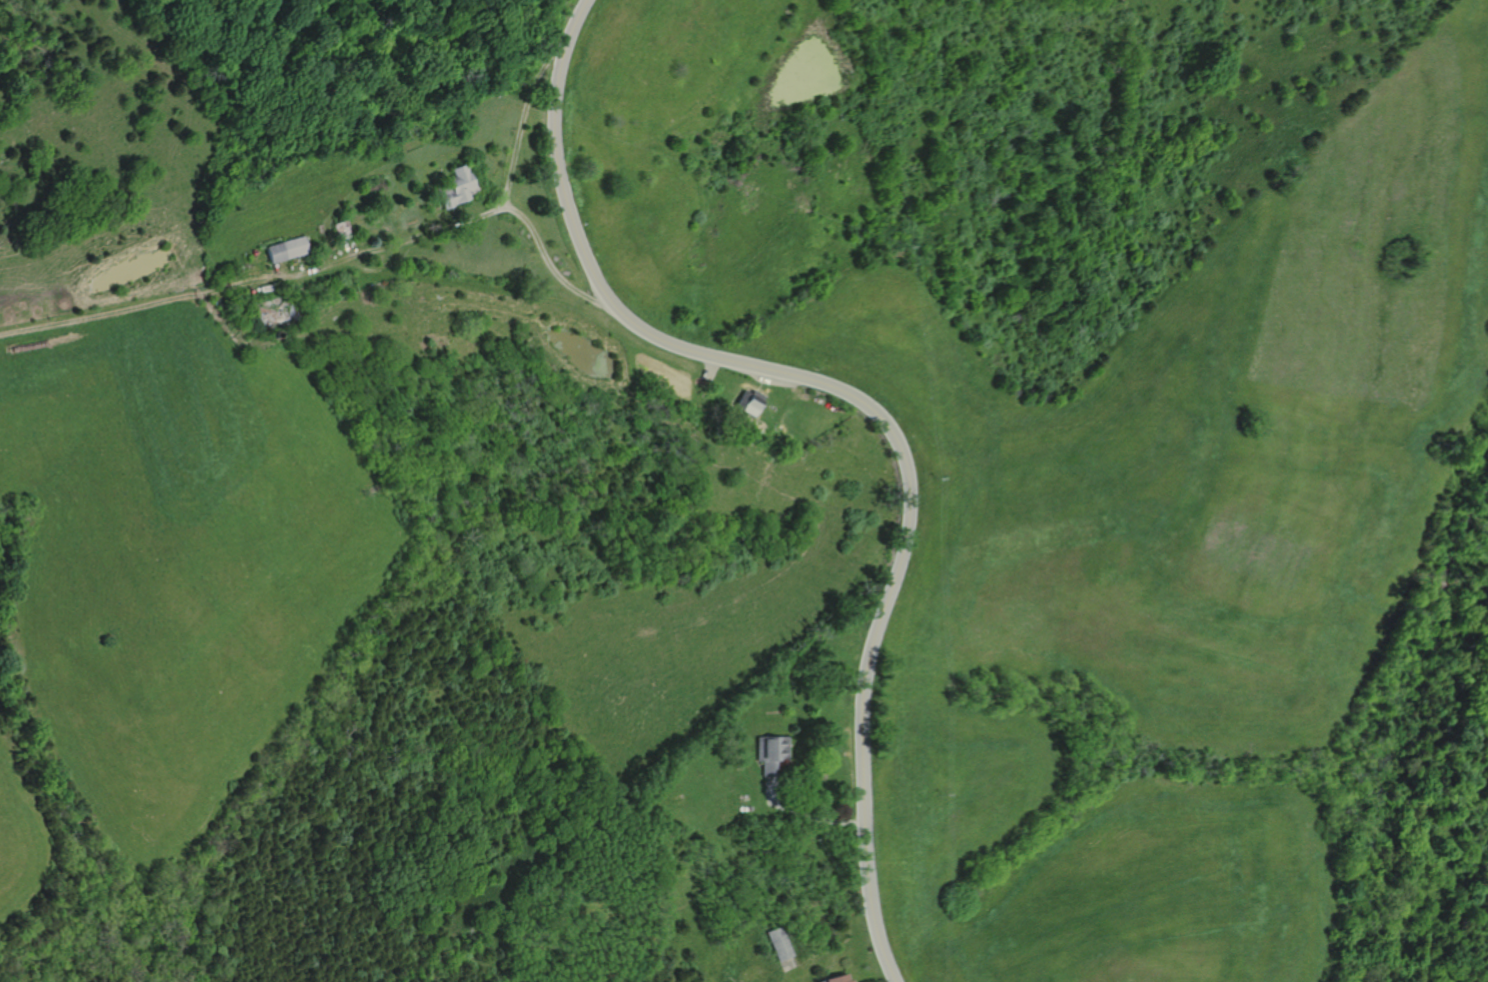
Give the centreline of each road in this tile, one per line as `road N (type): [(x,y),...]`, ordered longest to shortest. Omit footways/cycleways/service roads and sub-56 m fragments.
road 1 (secondary): [(896,981),(871,903),(862,763),(867,673),(912,510),(904,453),(889,426),(849,393),(665,342),(610,301),(567,210),(553,142),(560,61),(586,0)]
road 2 (track): [(0,332),(285,278)]

